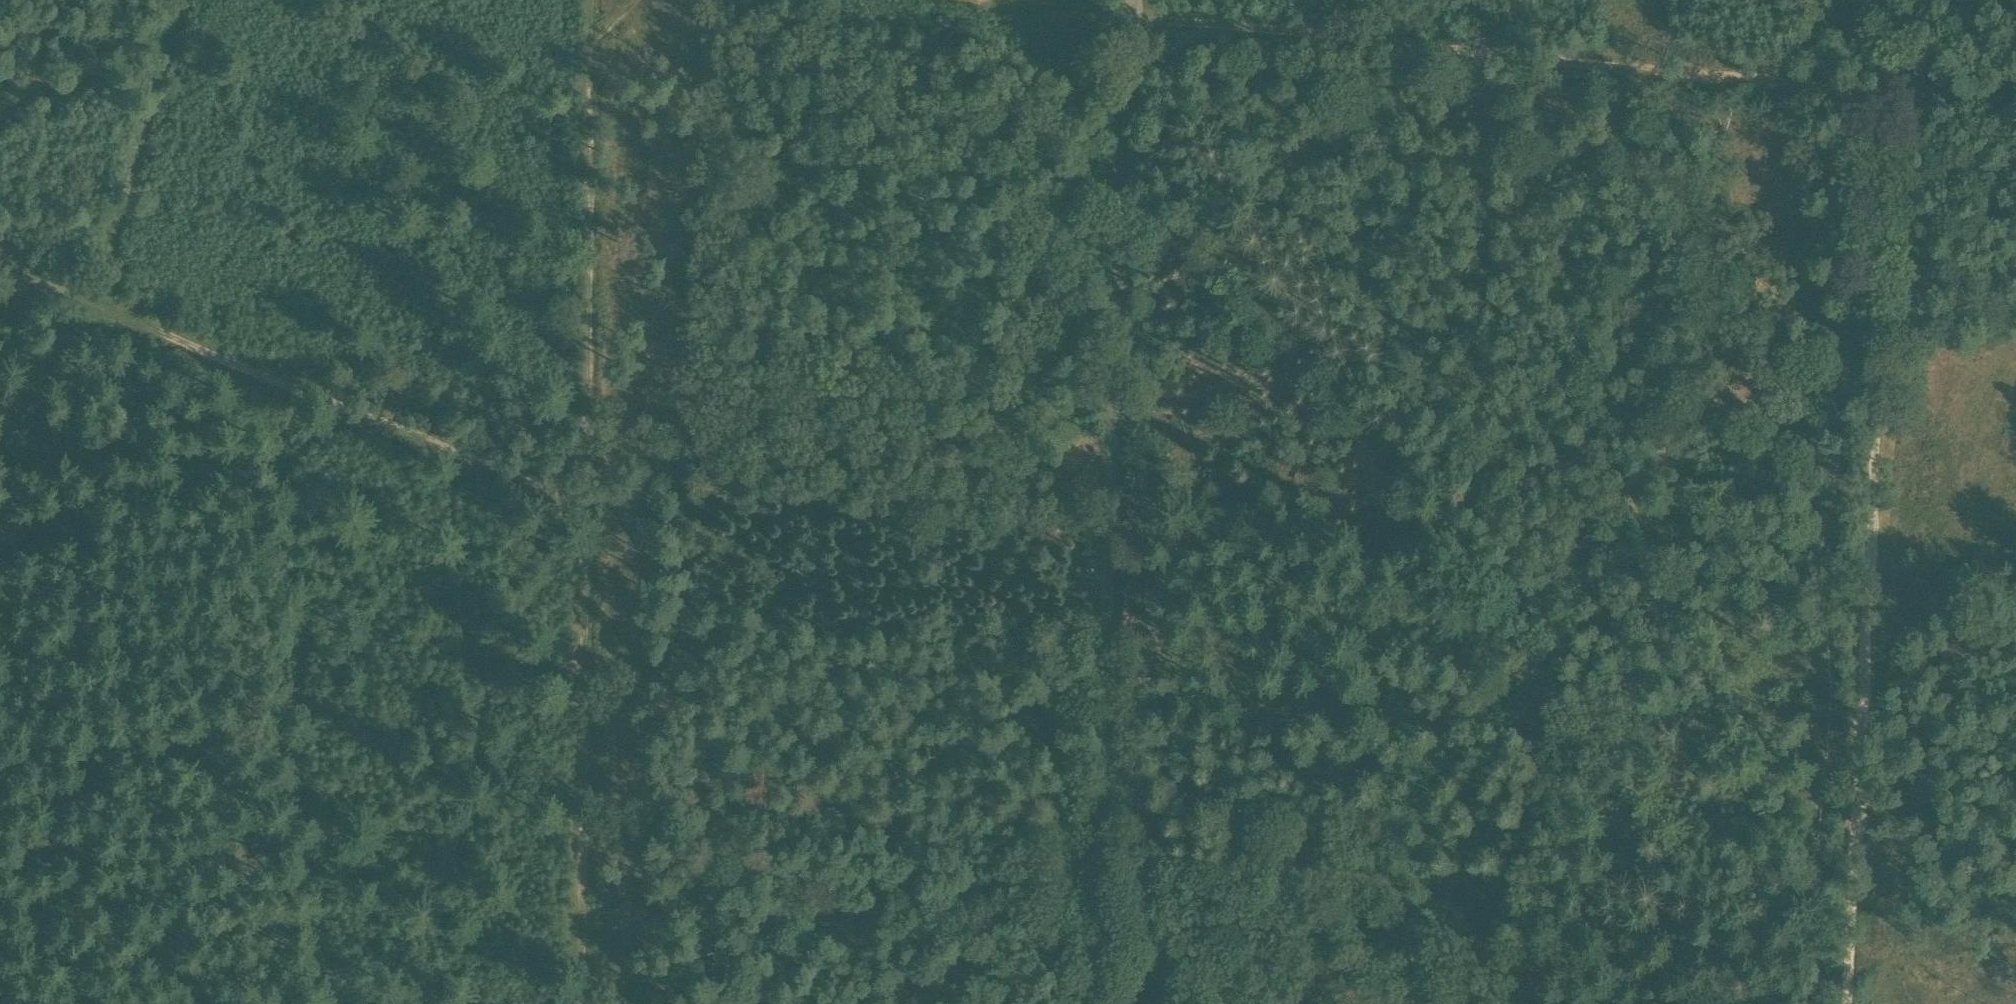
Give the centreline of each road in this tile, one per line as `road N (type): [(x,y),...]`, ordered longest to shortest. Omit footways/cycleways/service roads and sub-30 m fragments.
road 1 (track): [(1111,533),(936,524),(628,485),(589,491),(465,459),(271,368),(24,275)]
road 2 (unclassified): [(1142,0),(1092,1003)]
road 3 (track): [(580,1003),(602,0)]
road 4 (track): [(956,0),(1877,92)]
road 5 (track): [(1880,287),(1832,320),(1644,646),(1548,784),(1465,1003)]
road 6 (track): [(1843,1003),(1856,795),(1863,368),(1880,287)]
road 7 (track): [(23,380),(87,300),(172,0)]
road 8 (track): [(1880,287),(1877,92)]
road 9 (track): [(0,265),(24,275),(23,380),(0,414)]

